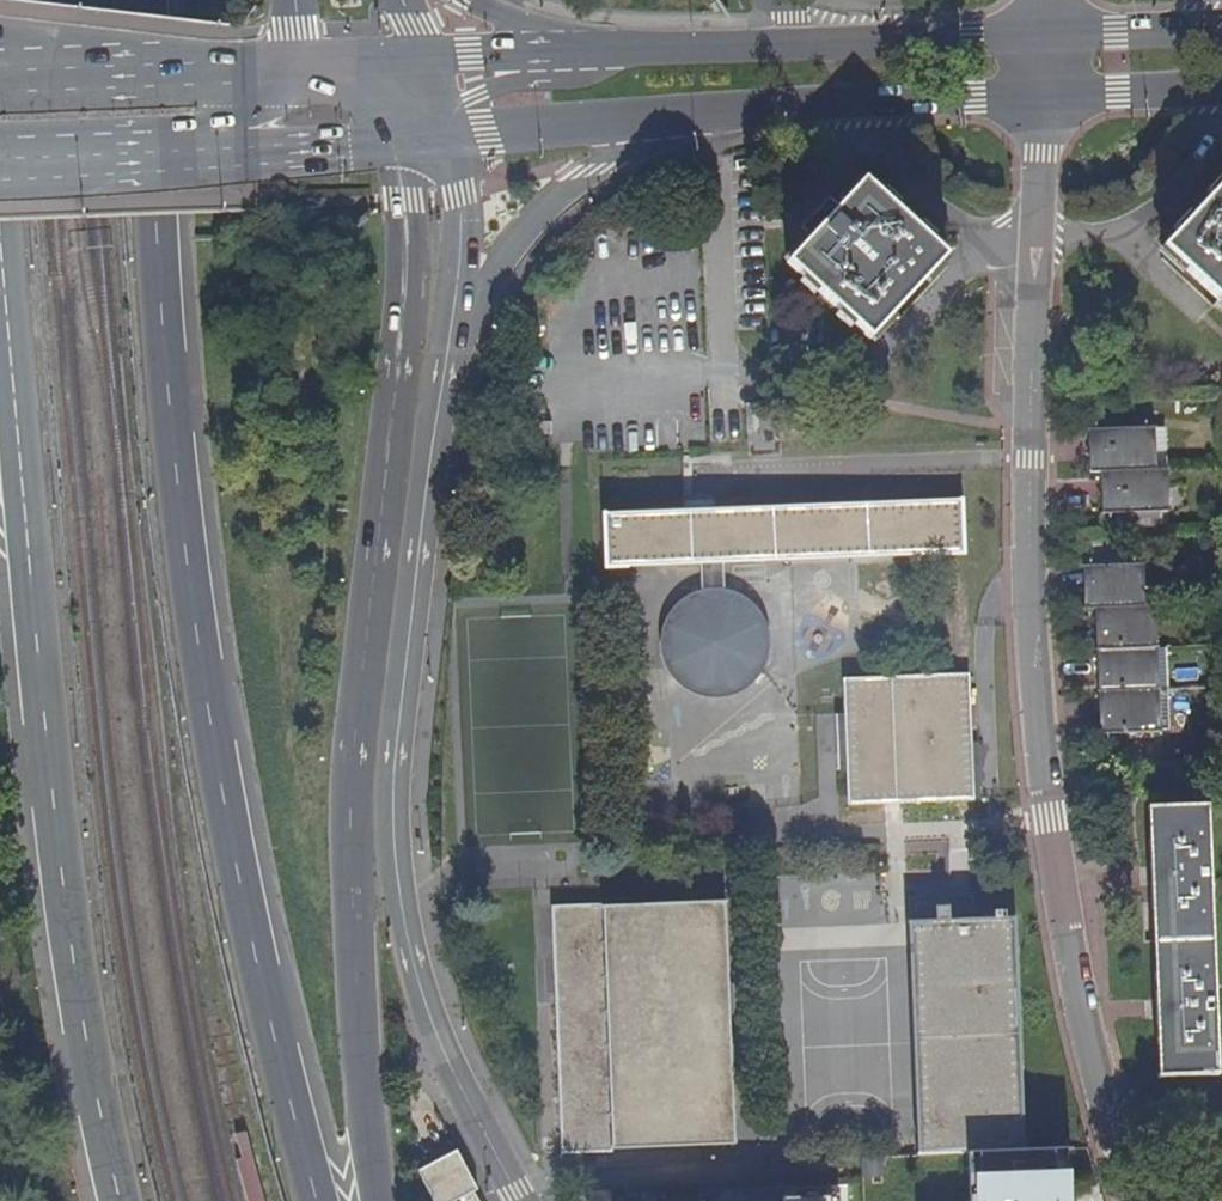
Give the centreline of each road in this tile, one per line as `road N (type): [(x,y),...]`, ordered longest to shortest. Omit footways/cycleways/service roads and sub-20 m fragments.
road 1 (trunk): [(308,1200),(276,1087),(186,599),(156,280),(145,0)]
road 2 (trunk): [(371,1200),(358,1132),(343,821),(404,320),(418,136)]
road 3 (residential): [(1046,96),(1029,459),(1031,621),(1048,817),(1113,1137)]
road 4 (unclassified): [(451,334),(393,797),(395,868),(424,993),(521,1200)]
road 5 (trunk): [(0,346),(83,1067),(119,1200)]
road 6 (tertiary): [(666,119),(1046,96)]
road 7 (residential): [(451,334),(543,211),(666,119)]
road 8 (tertiary): [(275,73),(0,82)]
road 9 (tertiary): [(418,136),(666,119)]
road 10 (tertiary): [(1048,32),(816,40)]
road 11 (tertiary): [(0,159),(225,148)]
road 12 (tertiary): [(613,48),(574,78),(504,86),(418,136)]
road 13 (unclassified): [(418,136),(463,193),(451,334)]
road 14 (tertiary): [(816,40),(613,48)]
road 15 (tertiary): [(225,148),(418,136)]
road 16 (tertiary): [(613,48),(421,65)]
road 17 (tertiary): [(1046,96),(1221,91)]
road 18 (tertiary): [(1221,26),(1048,32)]
road 19 (tertiary): [(421,65),(275,73)]
road 20 (trunk): [(613,48),(477,0)]

